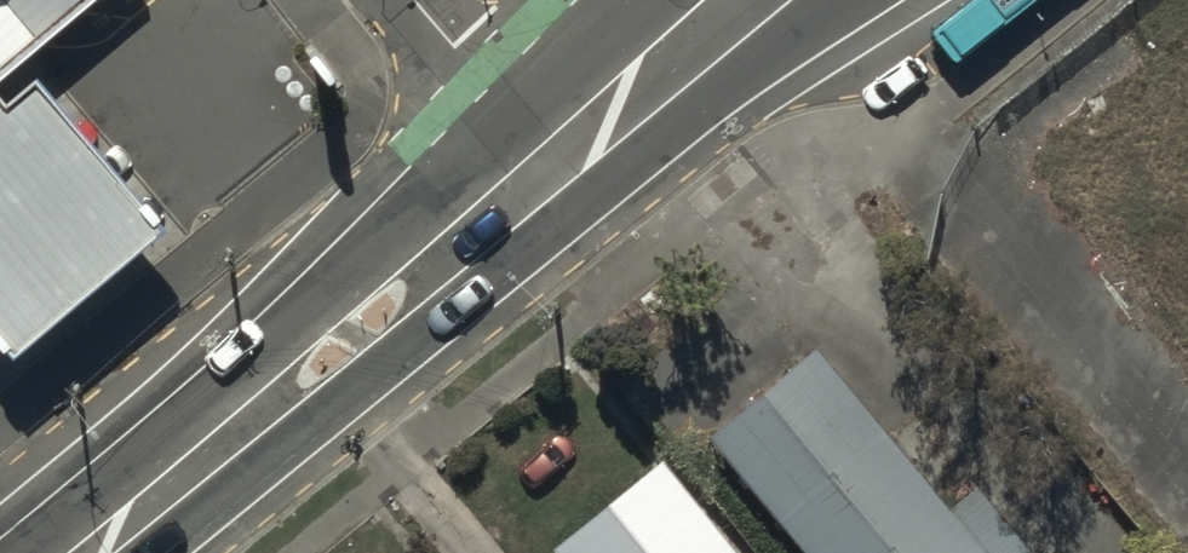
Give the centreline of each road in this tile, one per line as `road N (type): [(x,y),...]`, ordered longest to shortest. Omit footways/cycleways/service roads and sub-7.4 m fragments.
road 1 (secondary): [(91,552),(554,166)]
road 2 (secondary): [(554,166),(727,20)]
road 3 (residential): [(554,166),(413,0)]

